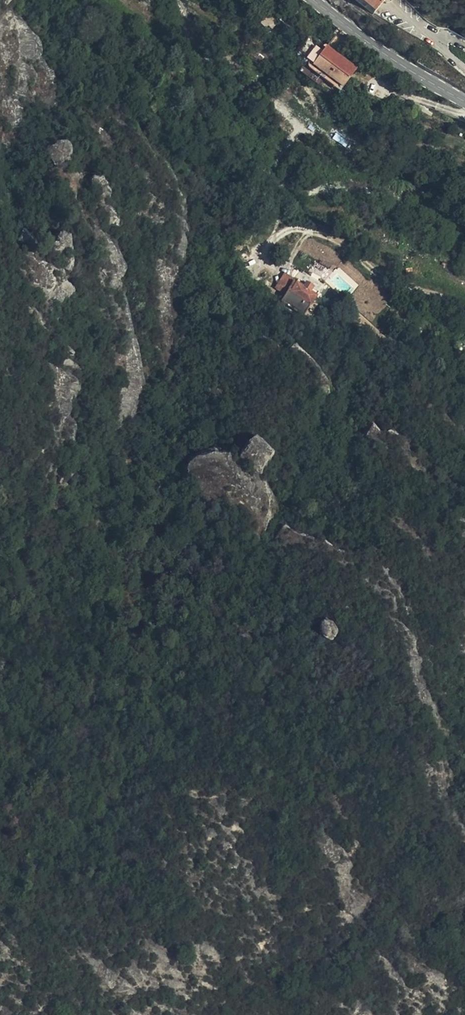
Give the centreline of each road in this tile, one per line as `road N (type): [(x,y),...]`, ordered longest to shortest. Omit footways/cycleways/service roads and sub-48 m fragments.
road 1 (secondary): [(464,102),(310,0)]
road 2 (track): [(331,240),(400,287),(464,305)]

